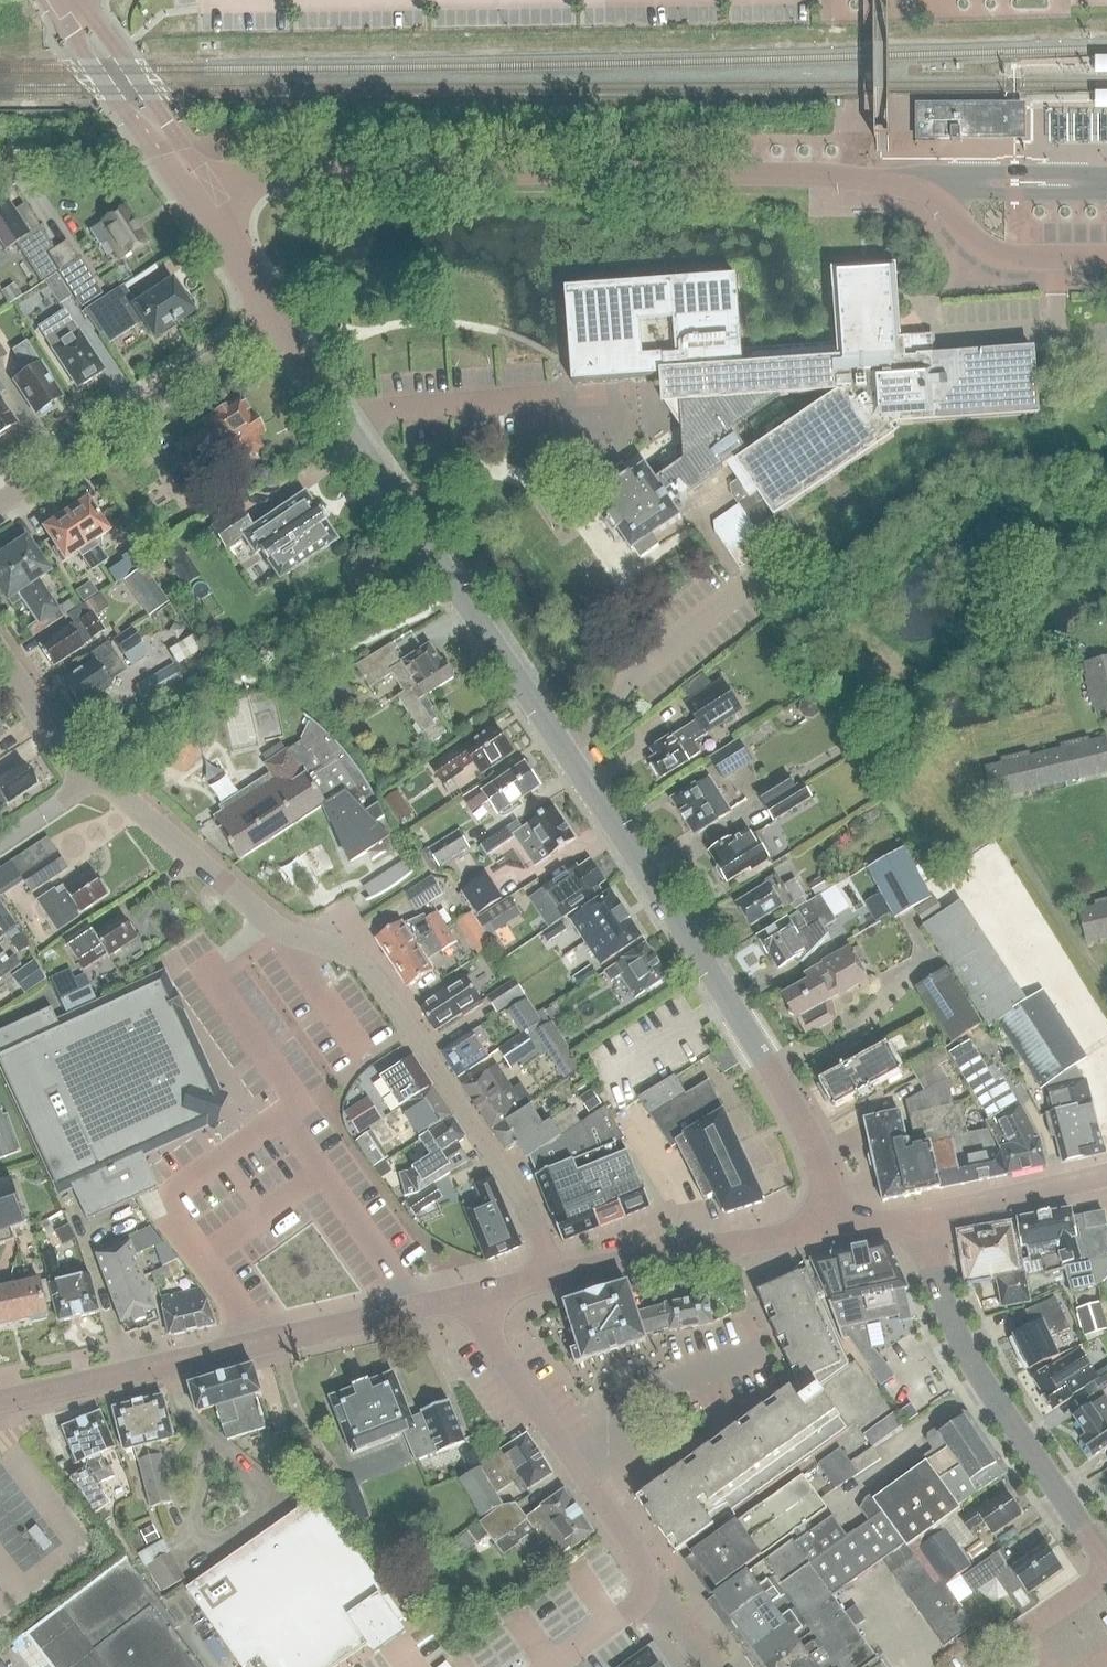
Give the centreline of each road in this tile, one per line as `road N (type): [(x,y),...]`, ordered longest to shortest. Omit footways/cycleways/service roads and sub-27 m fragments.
road 1 (tertiary): [(838,1227),(792,1105),(272,315)]
road 2 (unclassified): [(199,201),(270,173),(758,173),(911,187)]
road 3 (residential): [(93,774),(280,932),(333,948),(369,970),(518,1196),(553,1276)]
road 4 (tertiary): [(0,1404),(468,1298)]
road 5 (tertiary): [(1106,1561),(984,1380),(914,1215)]
road 6 (residential): [(0,501),(272,315)]
road 7 (tertiary): [(553,1276),(838,1227)]
road 8 (tertiary): [(199,201),(60,0)]
road 9 (residential): [(580,1477),(616,1449),(634,1404),(769,1342)]
road 10 (residential): [(713,1666),(580,1477)]
road 11 (unclassified): [(911,187),(993,250),(1106,260)]
road 12 (tertiary): [(914,1215),(1106,1176)]
road 13 (unclassified): [(1106,186),(1071,195),(991,194),(946,172)]
road 14 (unclassified): [(1106,174),(946,172)]
road 15 (residential): [(93,774),(0,644)]
road 16 (unclassified): [(538,1416),(468,1298)]
road 17 (tertiary): [(272,315),(199,201)]

